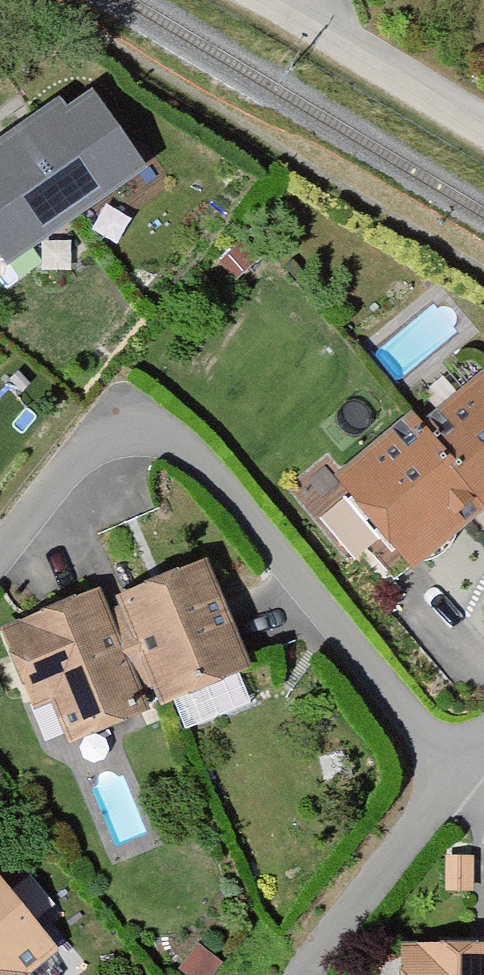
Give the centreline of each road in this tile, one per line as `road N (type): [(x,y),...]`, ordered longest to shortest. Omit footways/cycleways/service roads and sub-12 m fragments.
road 1 (residential): [(0,555),(88,443),(142,432),(193,450),(448,774)]
road 2 (residential): [(297,974),(448,774)]
road 3 (residential): [(277,0),(483,125)]

